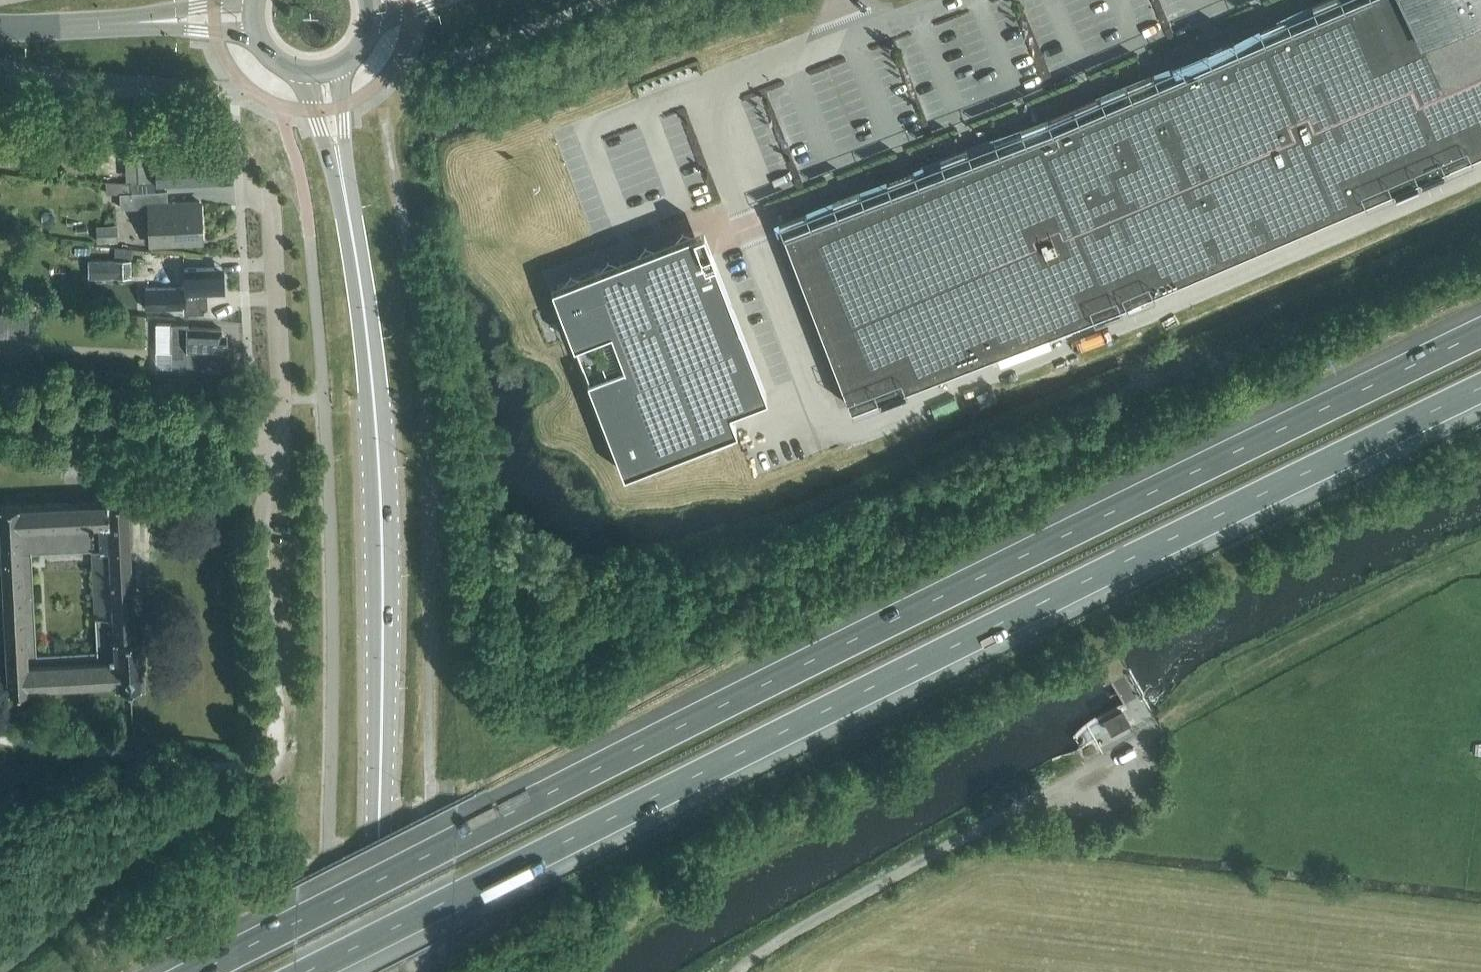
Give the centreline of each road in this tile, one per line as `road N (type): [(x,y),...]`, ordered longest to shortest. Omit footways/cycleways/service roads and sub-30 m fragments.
road 1 (motorway): [(1480,330),(1099,512),(194,971)]
road 2 (motorway): [(304,971),(1480,390)]
road 3 (residential): [(273,215),(283,401),(279,422),(263,434),(0,411)]
road 4 (tertiary): [(373,396),(380,807)]
road 5 (tertiary): [(373,396),(324,77)]
road 6 (tertiary): [(252,15),(0,23)]
road 7 (tertiary): [(374,971),(380,807)]

